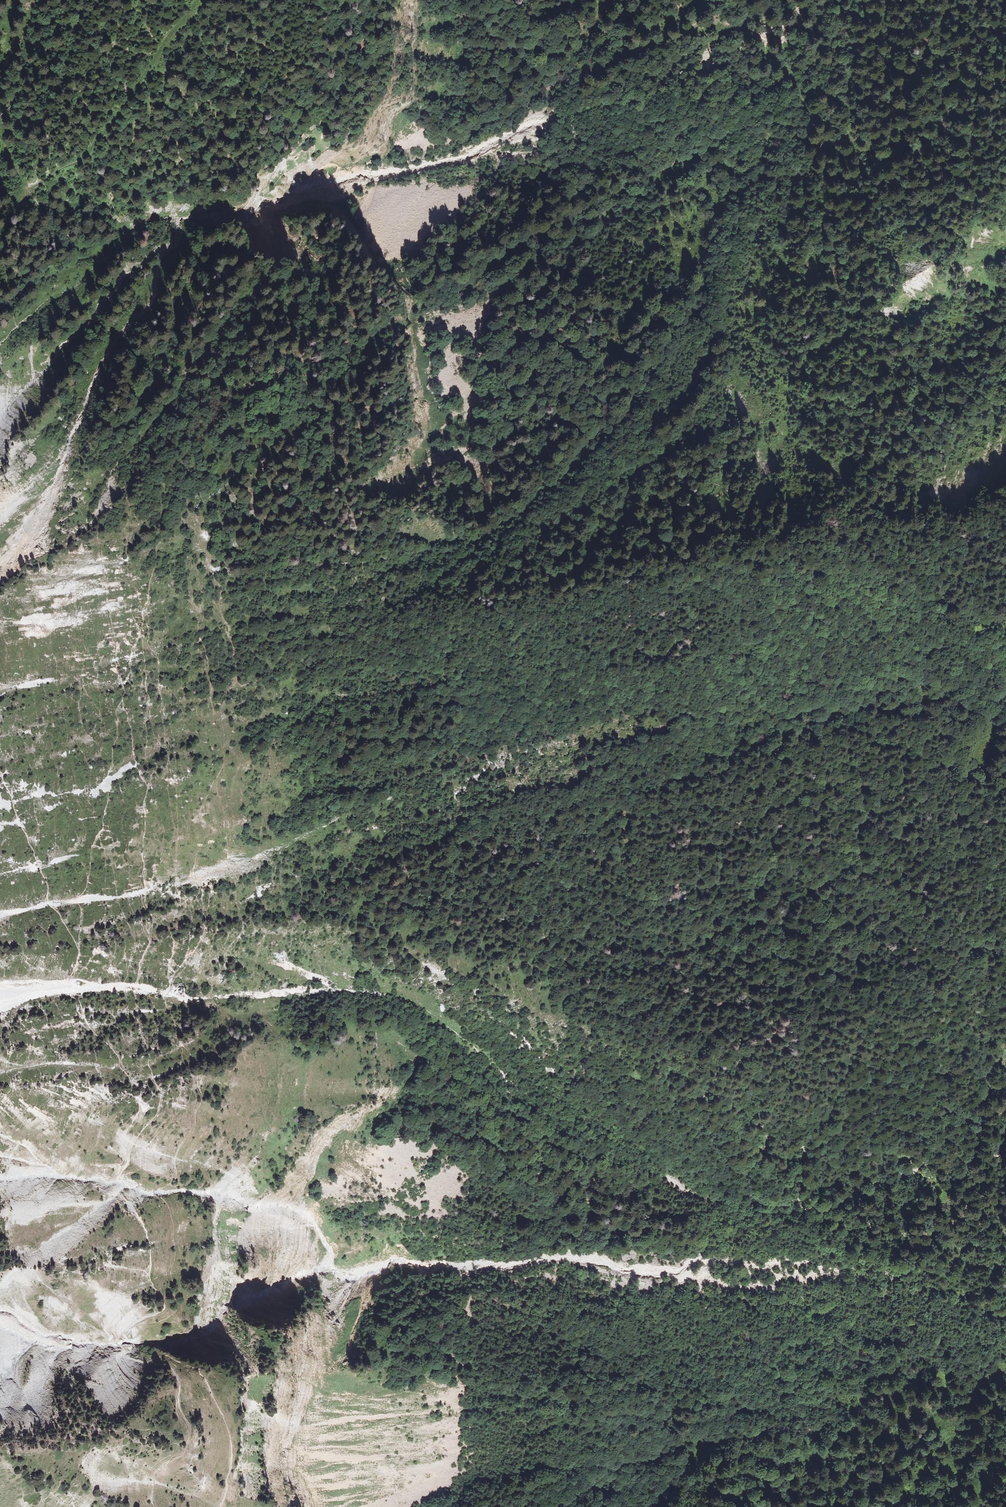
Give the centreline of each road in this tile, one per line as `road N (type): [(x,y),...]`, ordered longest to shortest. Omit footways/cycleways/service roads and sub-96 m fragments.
road 1 (track): [(1005,1375),(970,1394),(892,1506)]

